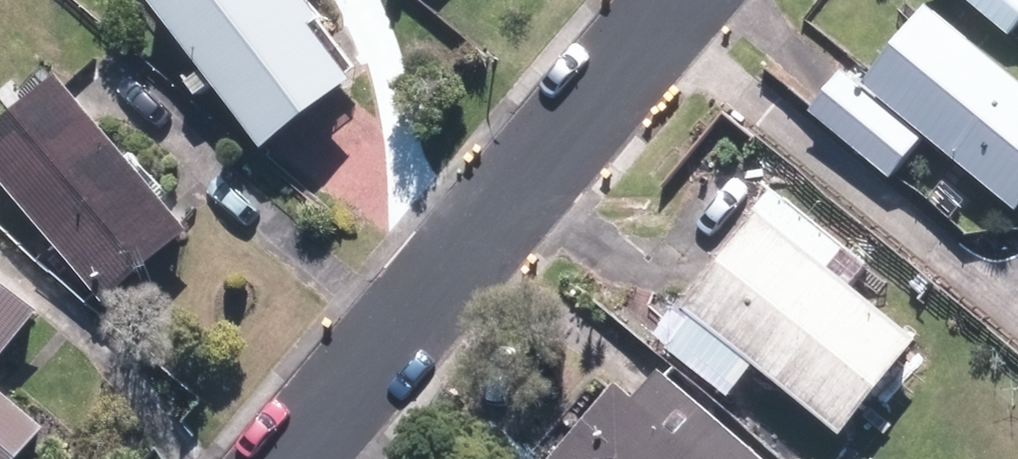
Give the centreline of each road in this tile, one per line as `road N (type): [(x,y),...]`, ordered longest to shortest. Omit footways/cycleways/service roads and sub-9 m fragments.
road 1 (residential): [(699,0),(294,458)]

